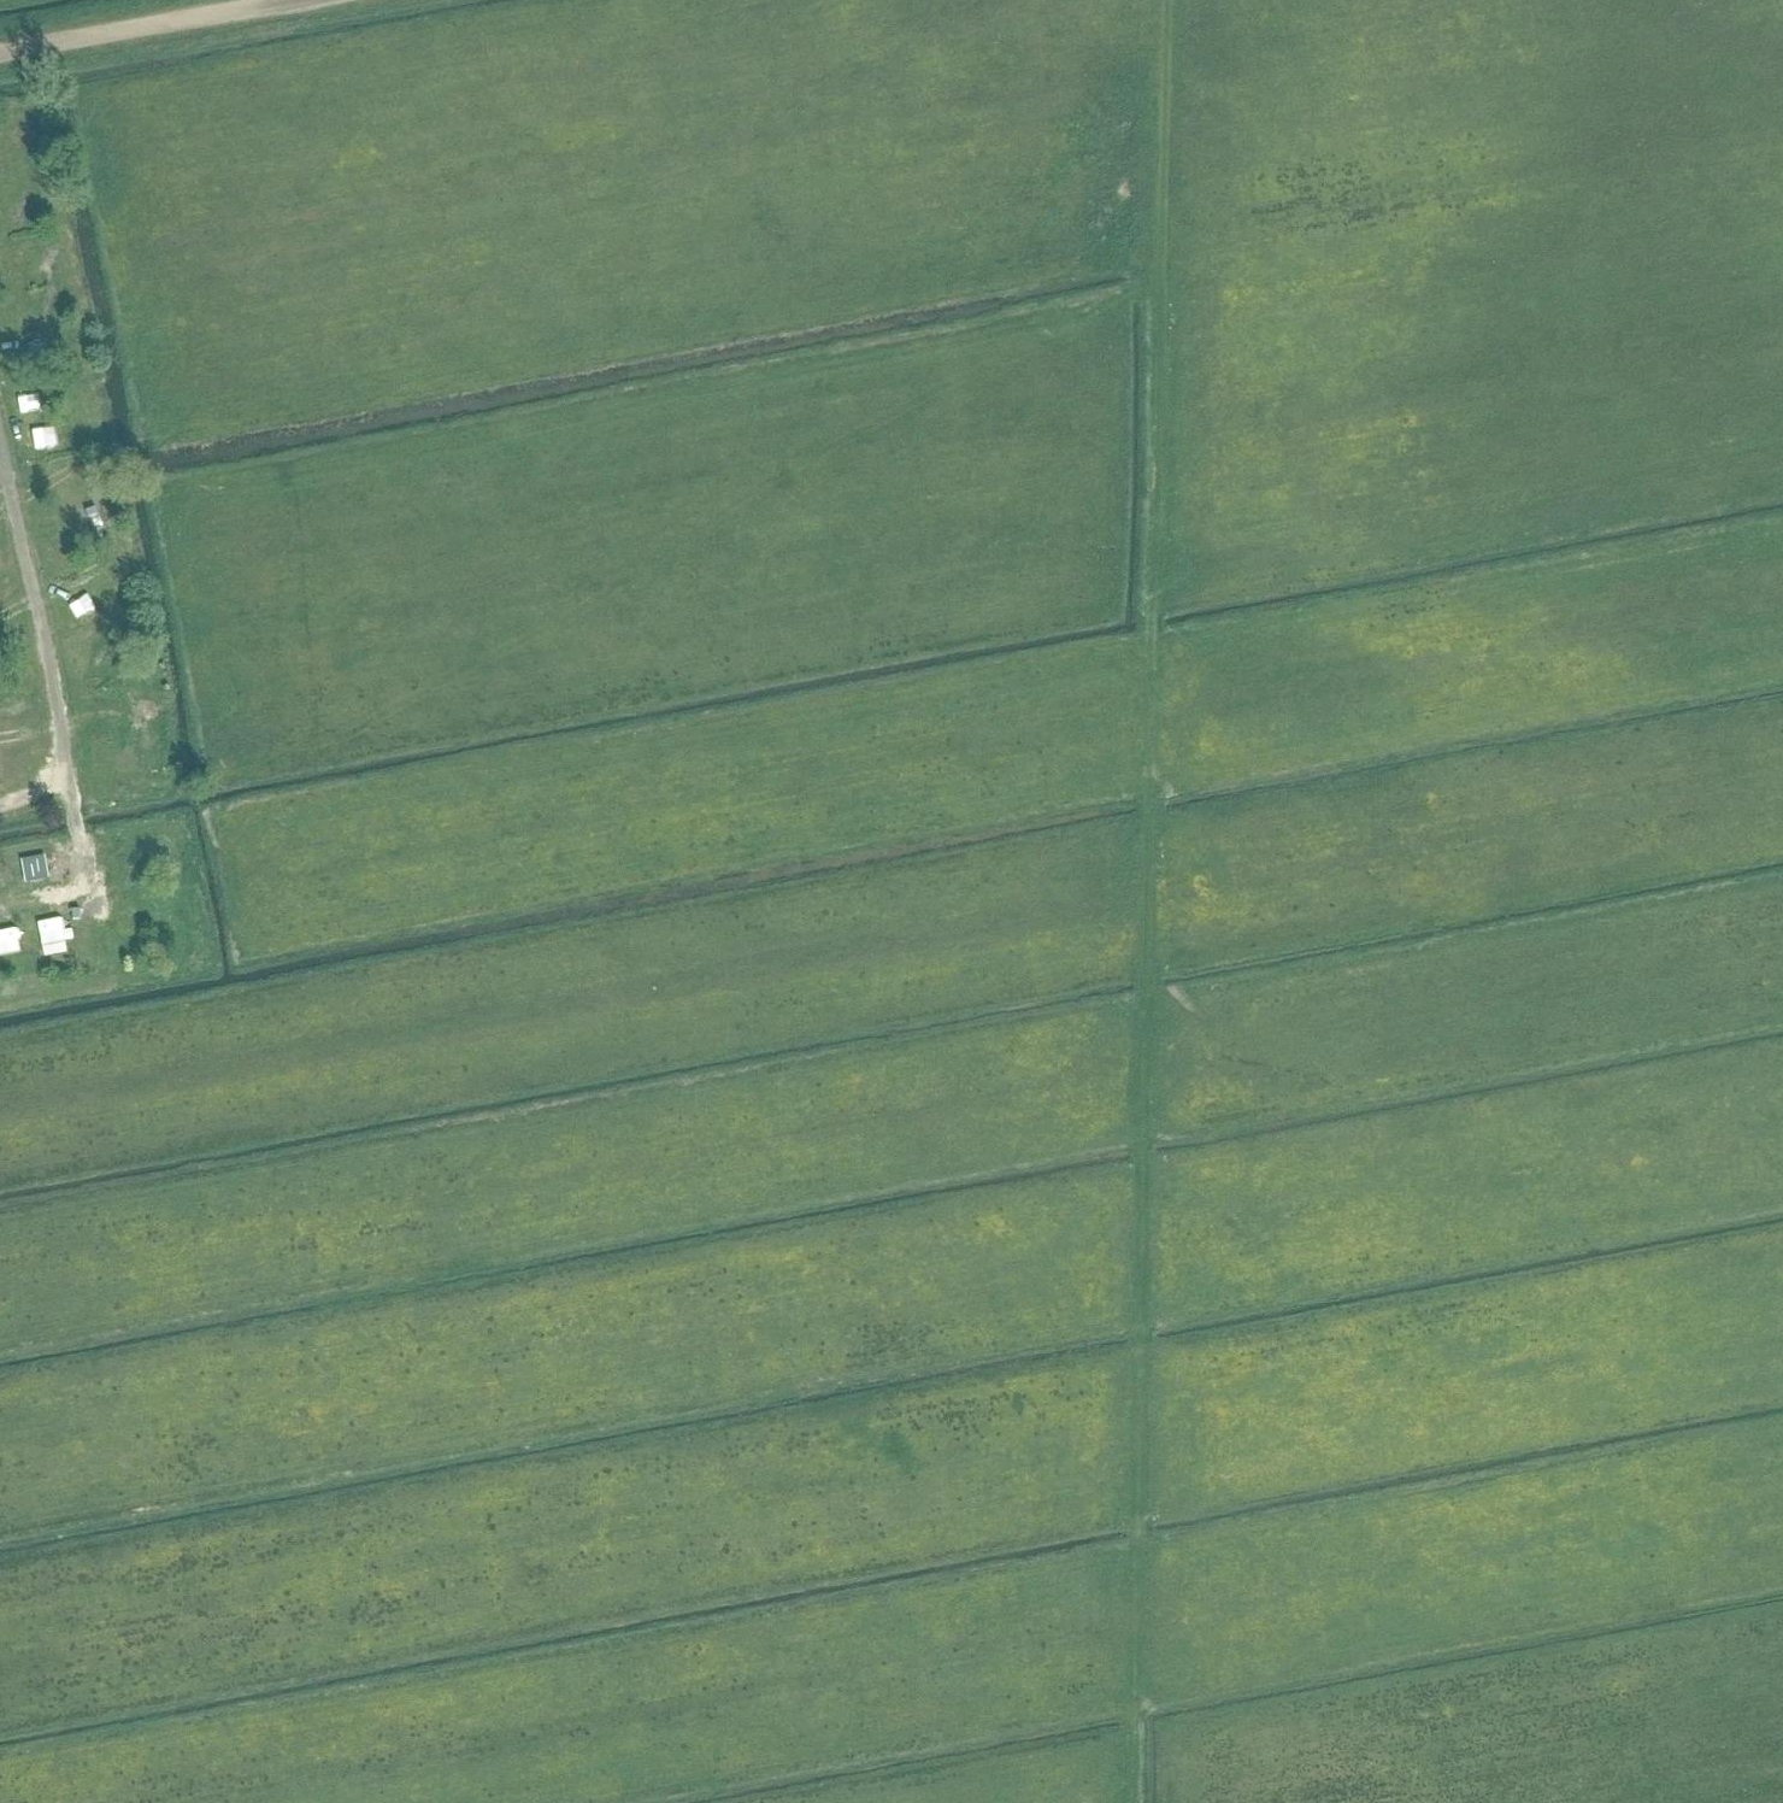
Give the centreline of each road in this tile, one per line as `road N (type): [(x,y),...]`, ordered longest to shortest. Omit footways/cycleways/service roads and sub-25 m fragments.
road 1 (unclassified): [(0,58),(304,0)]

